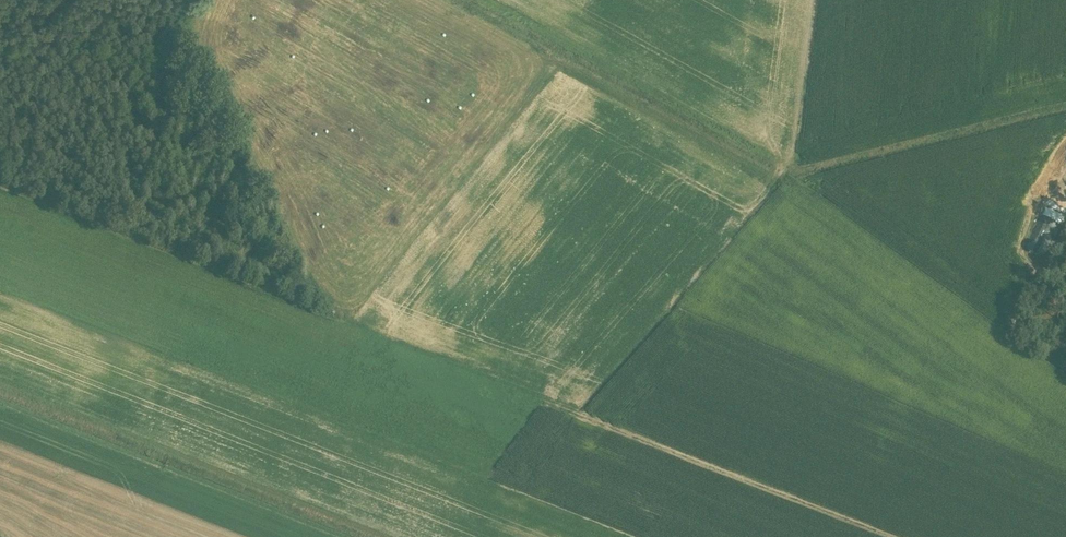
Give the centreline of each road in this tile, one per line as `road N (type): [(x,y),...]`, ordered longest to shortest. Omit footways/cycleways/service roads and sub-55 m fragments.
road 1 (track): [(812,0),(794,146),(774,180)]

